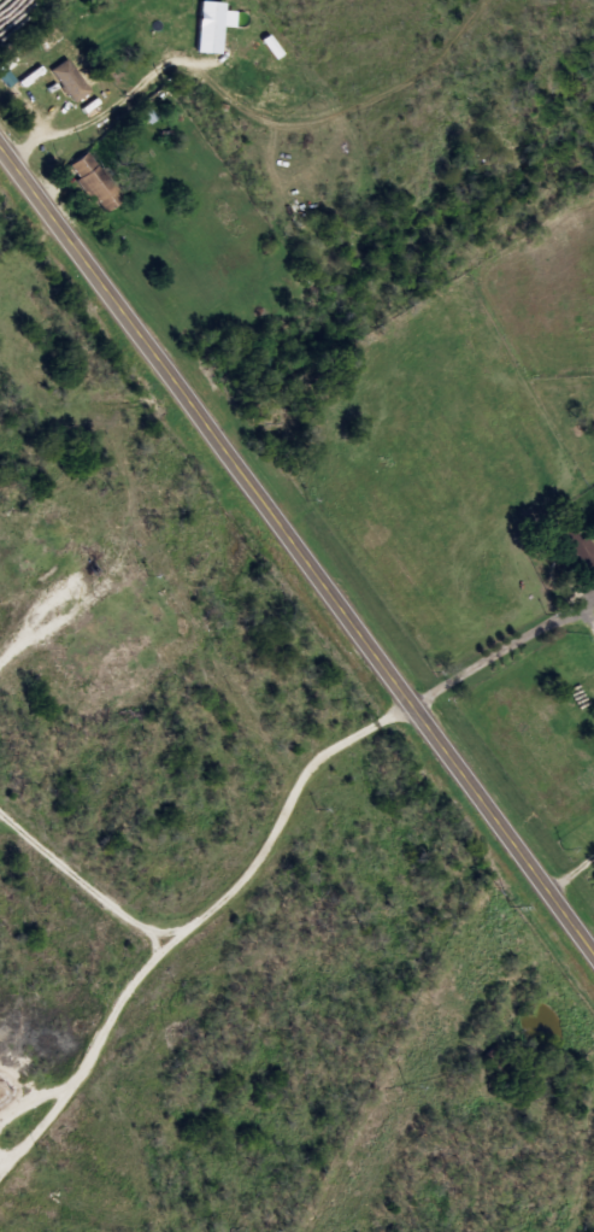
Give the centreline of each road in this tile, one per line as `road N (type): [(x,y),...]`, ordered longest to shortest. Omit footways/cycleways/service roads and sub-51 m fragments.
road 1 (tertiary): [(593,949),(0,133)]

